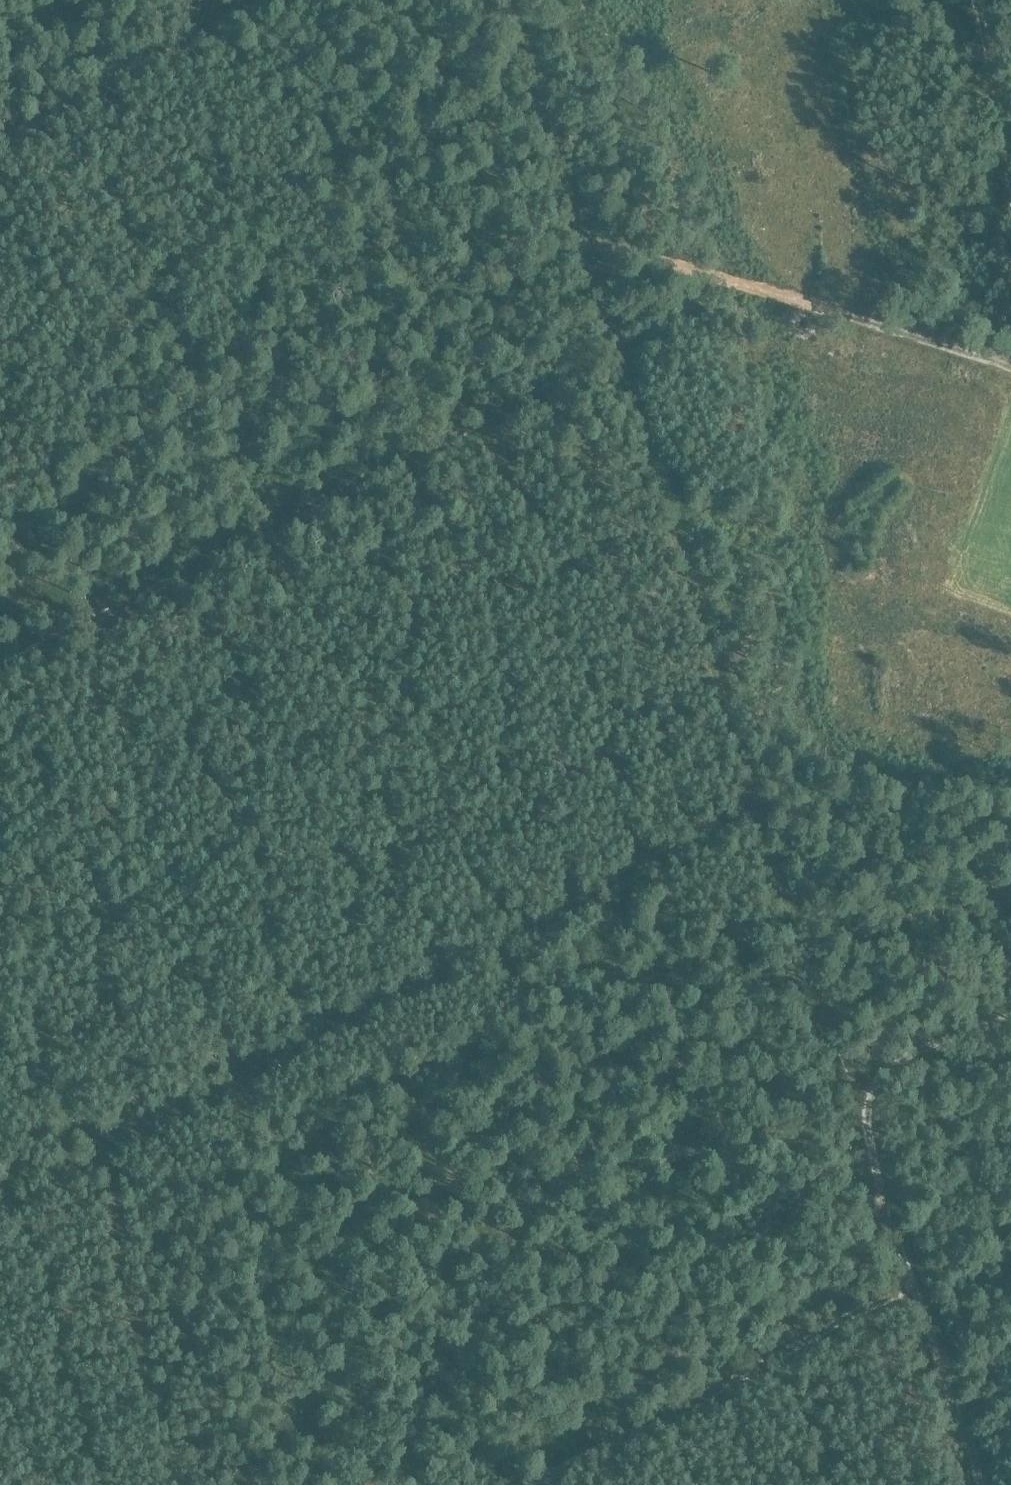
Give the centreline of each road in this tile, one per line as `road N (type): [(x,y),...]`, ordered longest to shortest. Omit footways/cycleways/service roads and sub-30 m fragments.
road 1 (track): [(507,0),(829,1045),(852,1089),(977,1484)]
road 2 (track): [(1010,366),(582,238)]
road 3 (track): [(1010,1017),(927,1043),(852,1089)]

